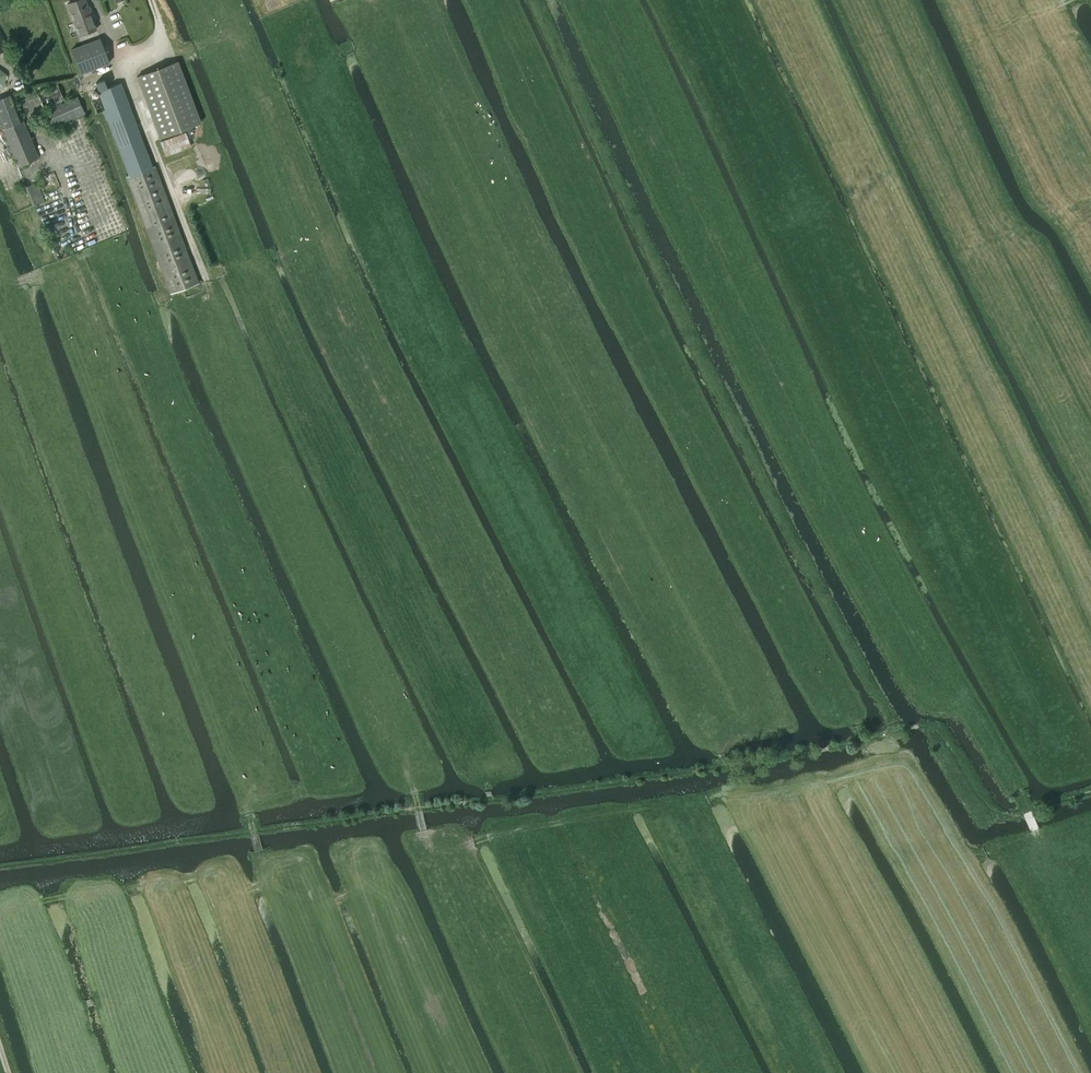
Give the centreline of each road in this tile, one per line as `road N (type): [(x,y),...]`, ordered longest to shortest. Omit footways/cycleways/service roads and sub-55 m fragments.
road 1 (track): [(0,866),(723,766),(897,732)]
road 2 (track): [(897,732),(778,506),(535,0)]
road 3 (track): [(1063,1072),(897,732)]

